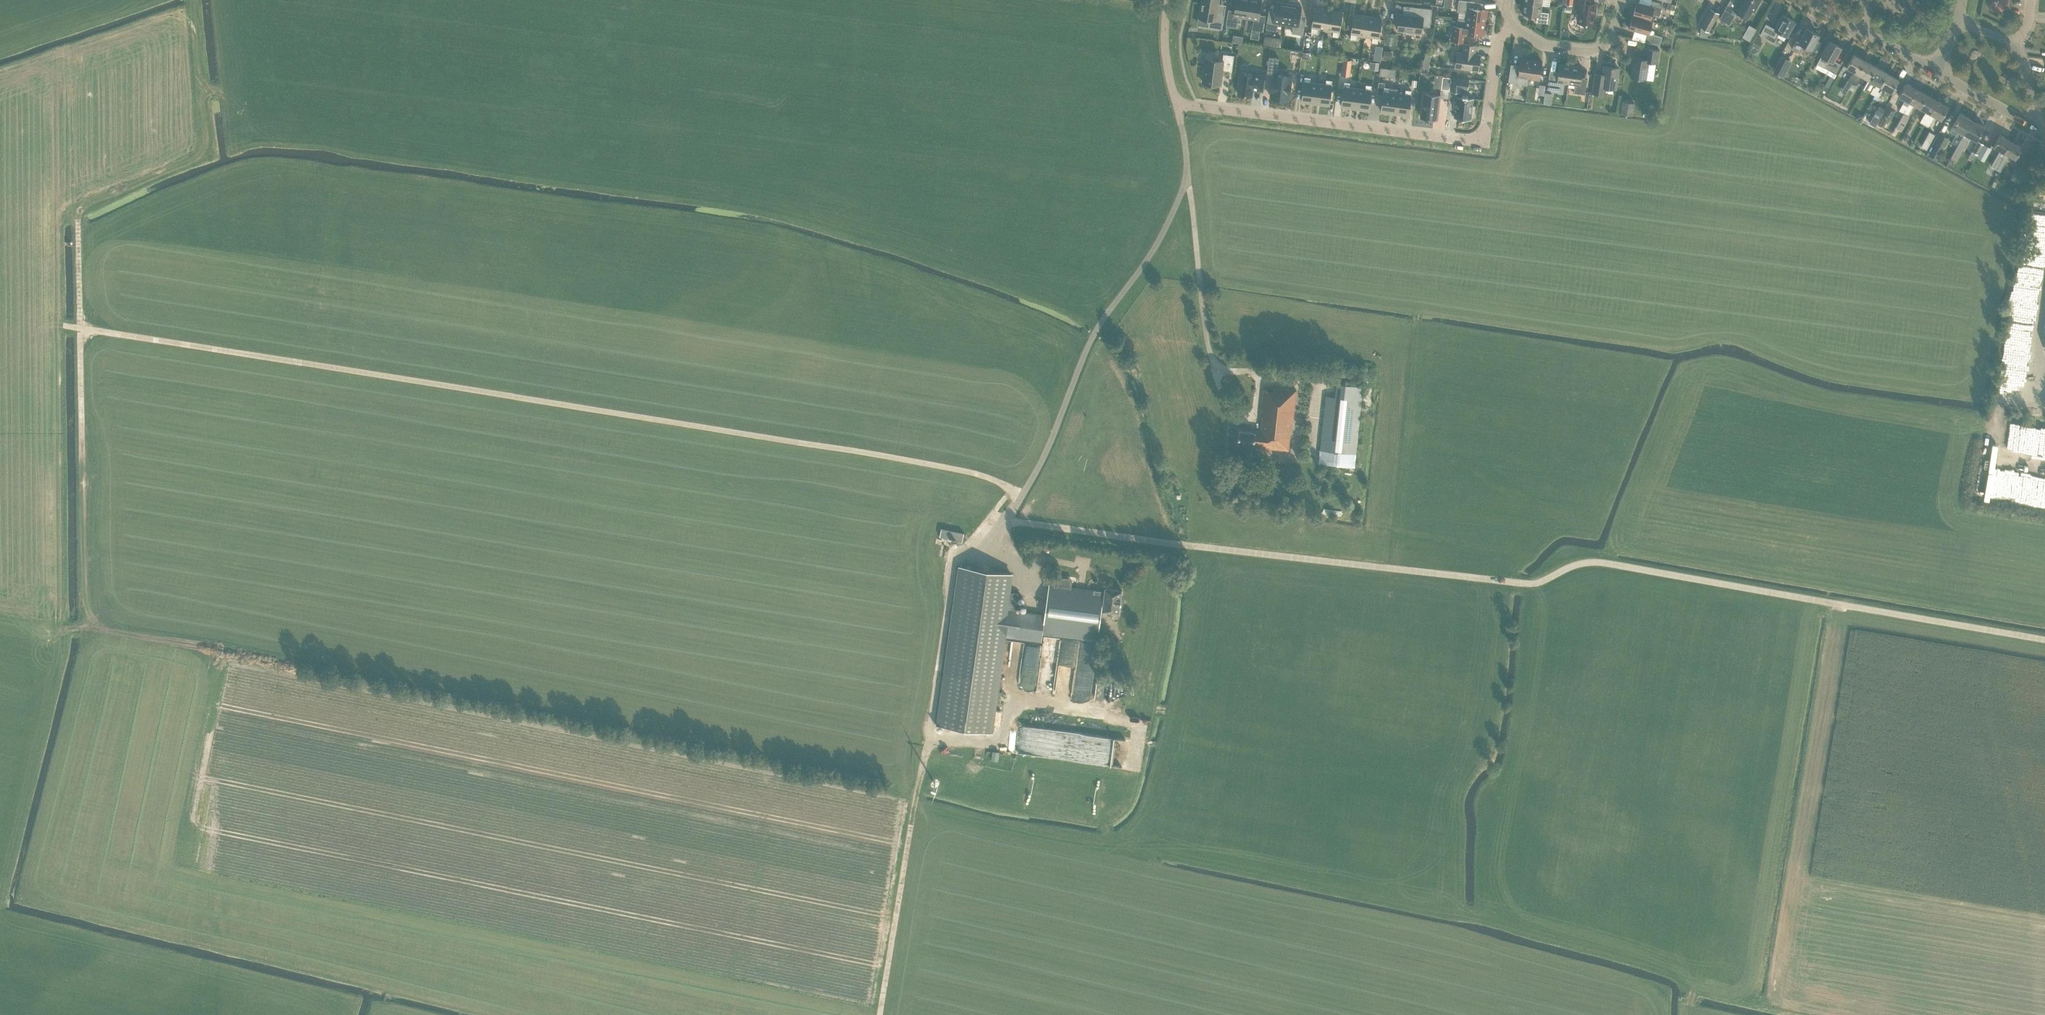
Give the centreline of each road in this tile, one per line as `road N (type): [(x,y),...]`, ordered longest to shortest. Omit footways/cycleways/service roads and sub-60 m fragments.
road 1 (track): [(1006,519),(1525,583),(1605,562),(2044,639)]
road 2 (residential): [(1176,104),(1476,141),(1486,128),(1499,42),(1511,24)]
road 3 (residential): [(1622,0),(1609,40),(1590,51),(1539,44),(1511,24)]

